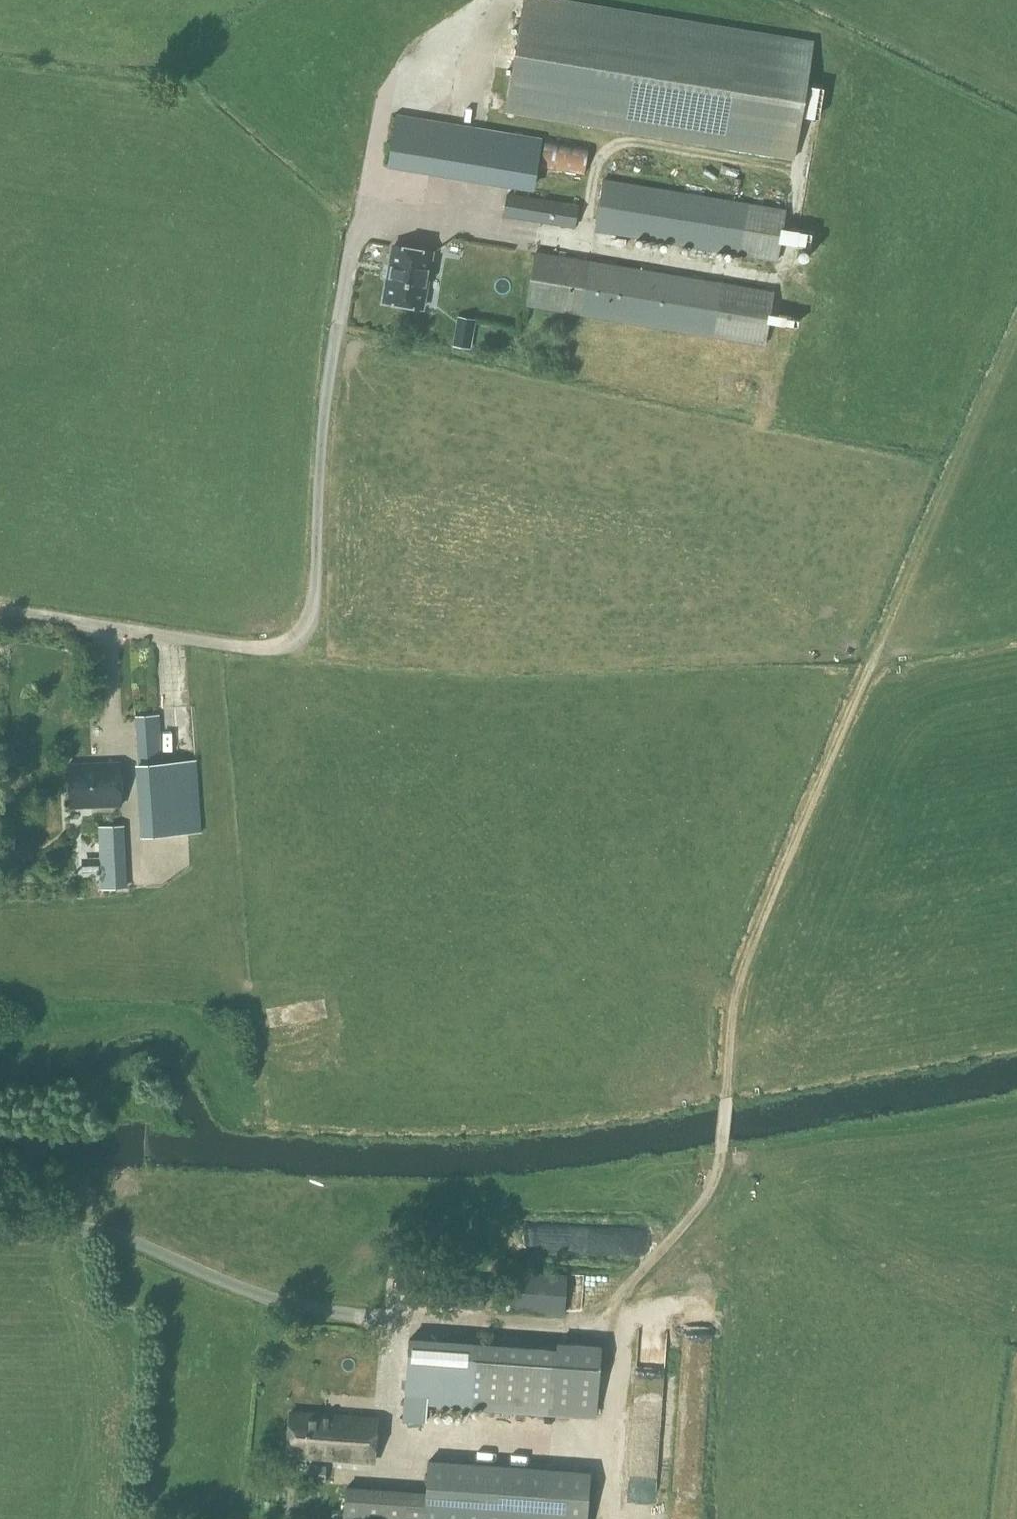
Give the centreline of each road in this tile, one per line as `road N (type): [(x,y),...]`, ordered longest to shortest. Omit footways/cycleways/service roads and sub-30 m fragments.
road 1 (track): [(1016,341),(762,921),(734,1001),(722,1154),(708,1196),(584,1328)]
road 2 (unclassified): [(0,614),(278,652),(296,645),(317,597),(324,430),(339,321)]

